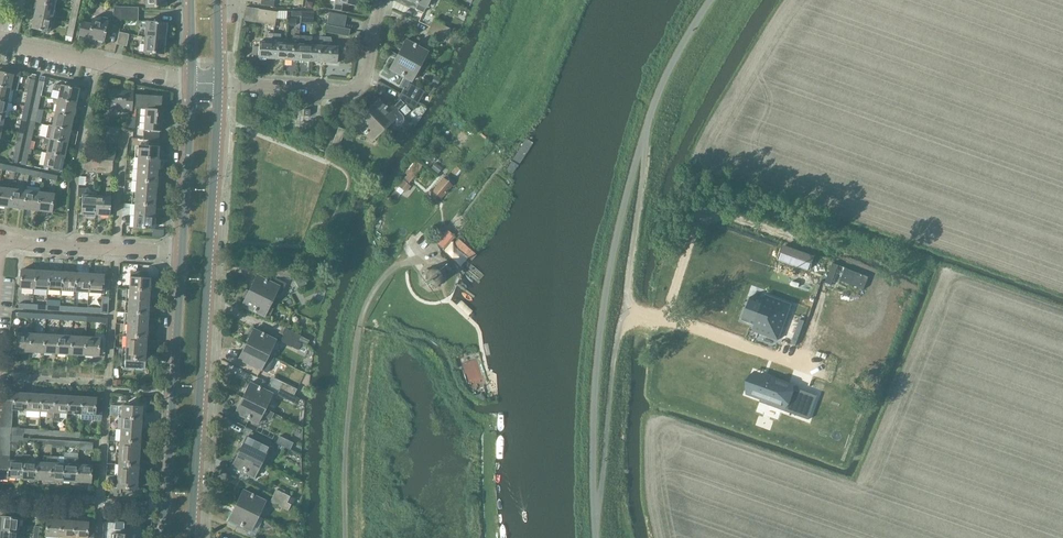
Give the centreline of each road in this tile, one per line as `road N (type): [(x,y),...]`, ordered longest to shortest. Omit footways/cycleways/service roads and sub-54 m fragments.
road 1 (unclassified): [(596,537),(597,368),(622,213),(660,89),(710,0)]
road 2 (tertiary): [(190,537),(219,83)]
road 3 (tertiary): [(182,253),(164,537)]
road 4 (residential): [(192,83),(0,42)]
road 5 (residential): [(182,253),(1,239)]
road 6 (tertiary): [(192,83),(182,253)]
road 7 (unclassified): [(365,79),(351,93),(219,83)]

